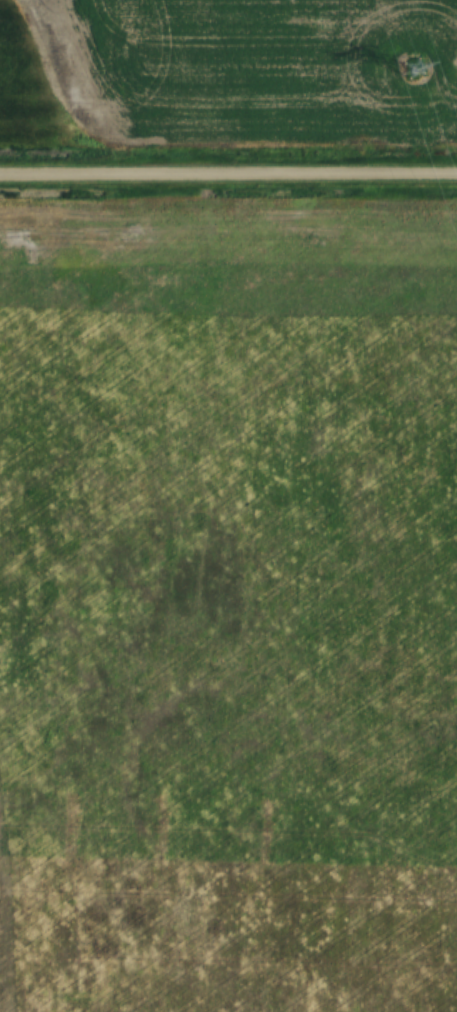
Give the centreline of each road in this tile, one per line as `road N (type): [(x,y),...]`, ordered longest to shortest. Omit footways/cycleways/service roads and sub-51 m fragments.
road 1 (residential): [(456,175),(0,177)]

